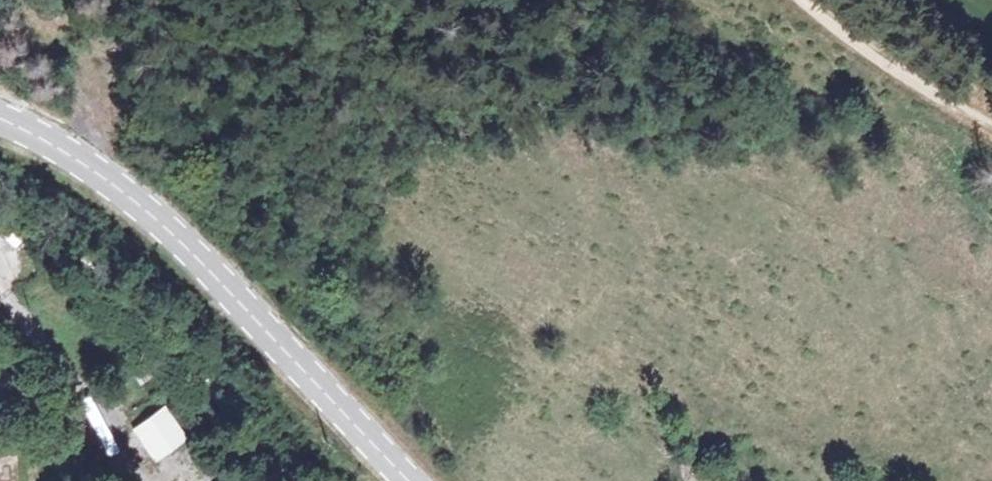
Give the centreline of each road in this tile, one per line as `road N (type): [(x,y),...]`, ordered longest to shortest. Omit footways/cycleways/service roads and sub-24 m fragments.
road 1 (secondary): [(0,122),(79,160),(141,206),(407,480)]
road 2 (track): [(803,0),(891,70),(991,131)]

